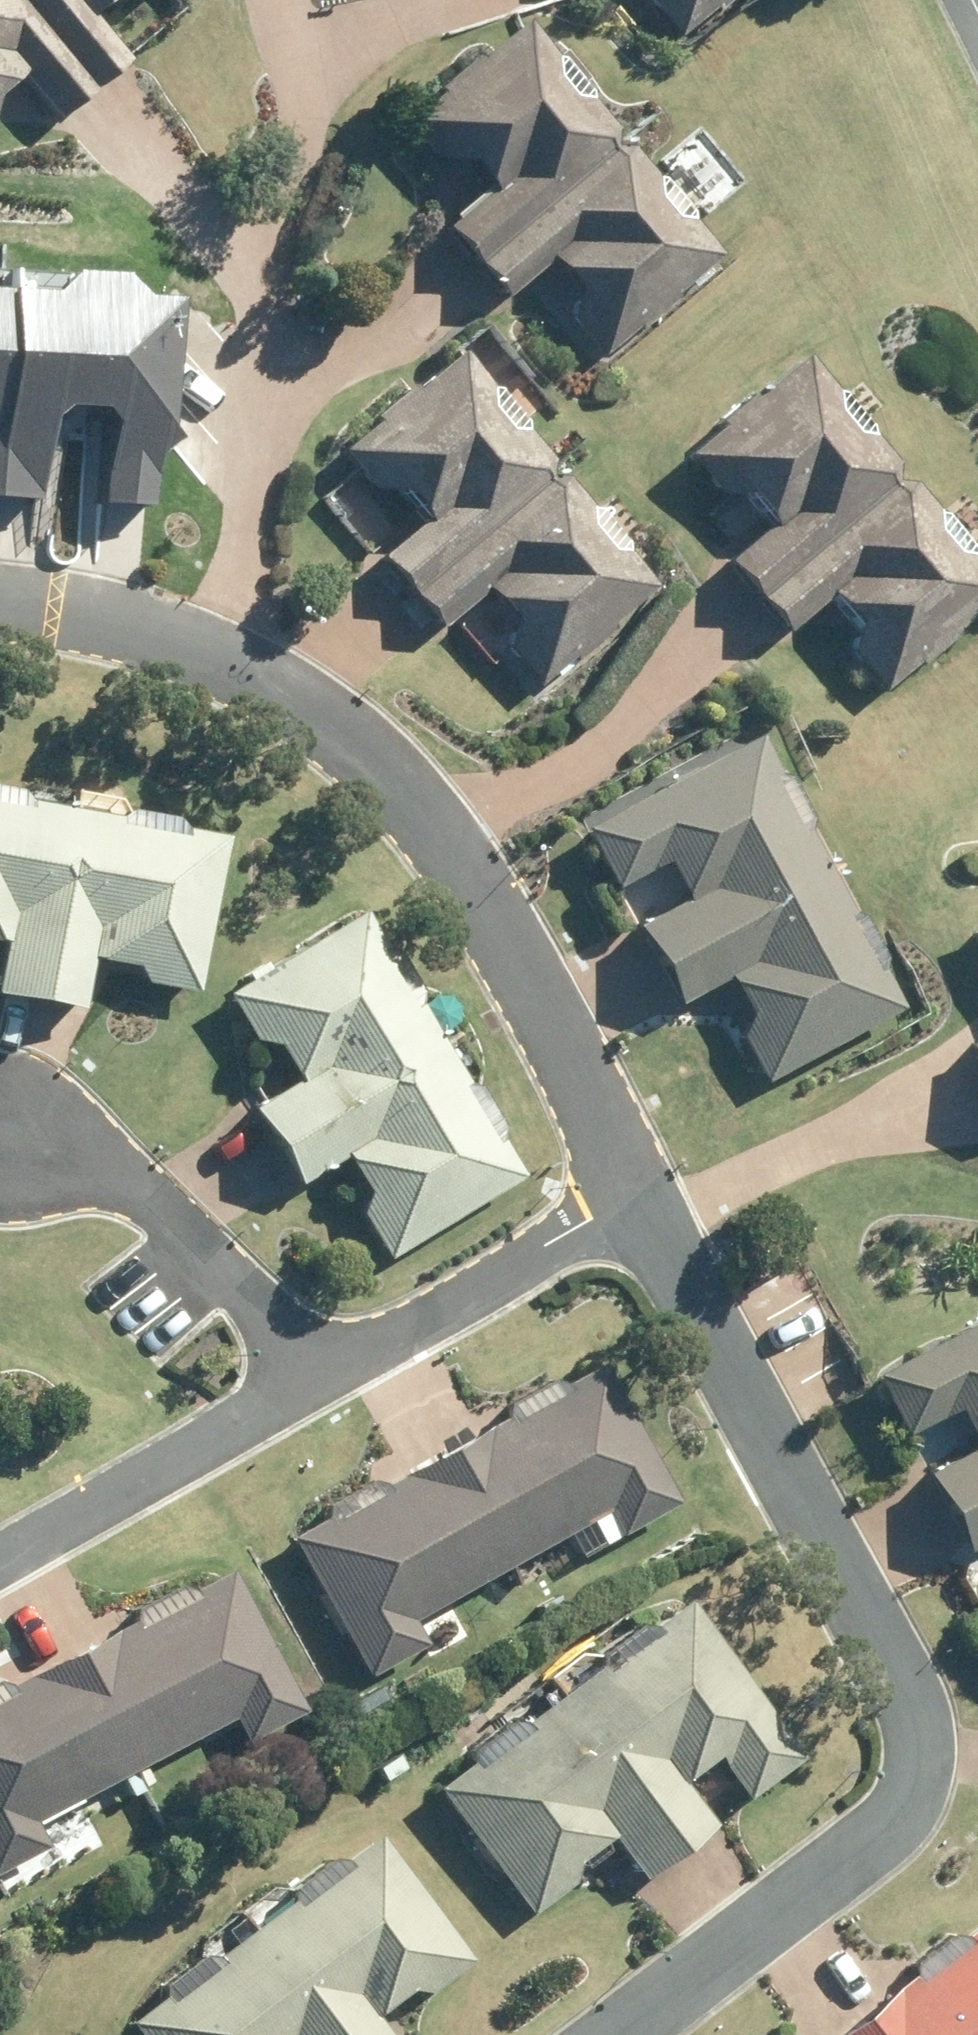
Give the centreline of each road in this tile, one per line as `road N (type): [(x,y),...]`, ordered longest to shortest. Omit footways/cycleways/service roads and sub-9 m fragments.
road 1 (residential): [(615,2034),(901,1814),(913,1794),(918,1745),(909,1690),(633,1199)]
road 2 (residential): [(450,0),(314,69),(224,657)]
road 3 (residential): [(633,1199),(442,831),(328,724),(224,657)]
road 4 (residential): [(0,1130),(141,1189),(317,1374)]
road 5 (residential): [(317,1374),(0,1555)]
road 6 (residential): [(633,1199),(317,1374)]
road 7 (residential): [(224,657),(127,621),(0,607)]

